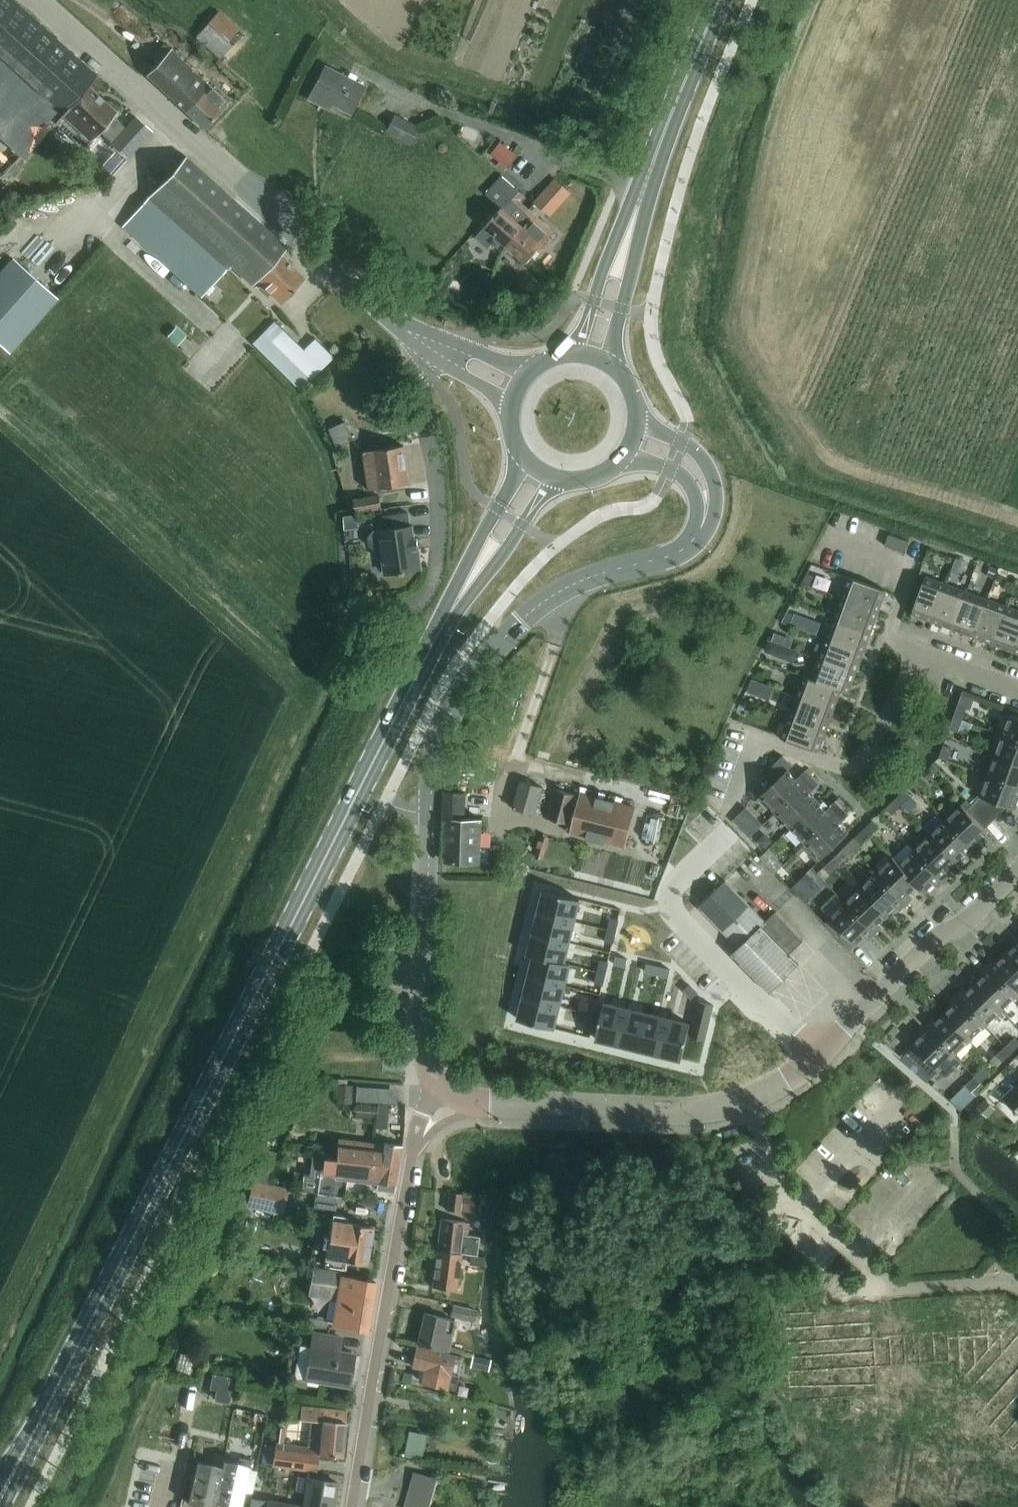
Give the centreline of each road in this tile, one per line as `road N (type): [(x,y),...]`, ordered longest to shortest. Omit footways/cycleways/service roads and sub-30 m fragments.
road 1 (secondary): [(15,1473),(449,620)]
road 2 (unclassified): [(445,1086),(431,1069),(424,1031),(432,789),(444,730),(484,663),(546,601),(684,550),(704,525)]
road 3 (unclassified): [(445,1086),(482,1103),(556,1109),(701,1113),(761,1101),(1017,867)]
road 4 (unclassified): [(420,339),(297,239),(40,0)]
road 5 (residential): [(354,1506),(416,1151),(445,1086)]
road 6 (residential): [(732,812),(759,738),(834,765),(860,763),(920,654)]
road 7 (residential): [(420,339),(421,390),(440,493),(437,570)]
road 8 (secondary): [(644,189),(720,0)]
road 9 (residential): [(828,539),(912,570),(892,631),(920,654)]
road 10 (secondary): [(611,366),(644,189)]
road 11 (secondary): [(523,457),(449,620)]
road 12 (secondary): [(644,189),(576,354)]
road 13 (secondary): [(449,620),(556,479)]
road 14 (unclassified): [(704,525),(718,489),(704,457),(638,420)]

